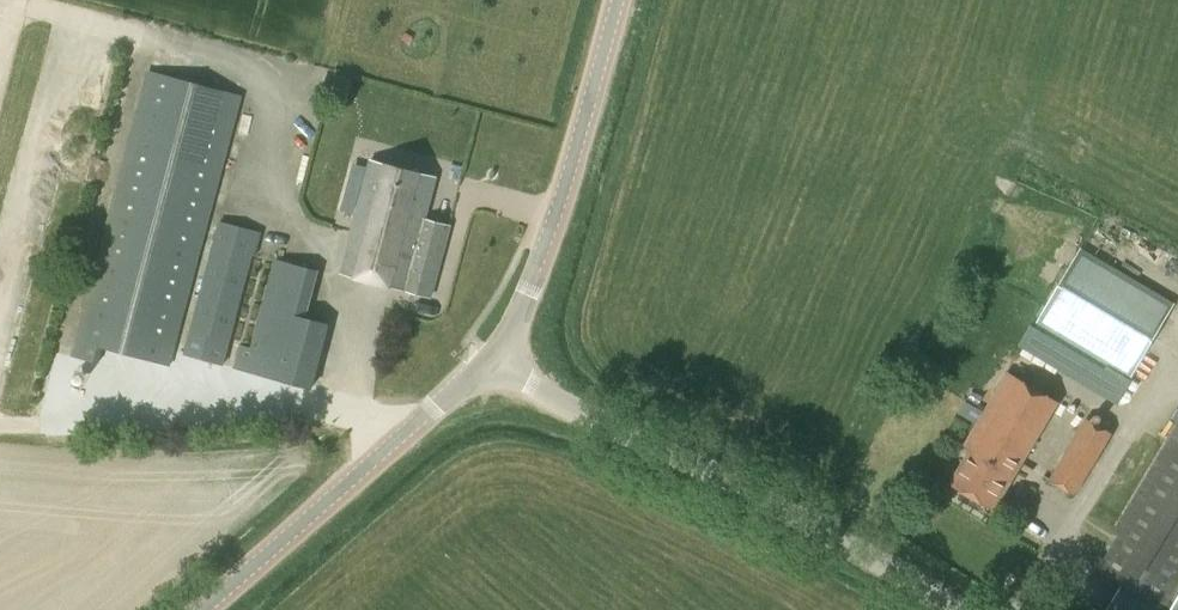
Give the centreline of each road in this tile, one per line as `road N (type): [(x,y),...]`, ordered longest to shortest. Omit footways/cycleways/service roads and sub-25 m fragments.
road 1 (tertiary): [(949,609),(891,572),(492,368)]
road 2 (tertiary): [(492,368),(540,262),(617,0)]
road 3 (tertiary): [(213,609),(492,368)]

